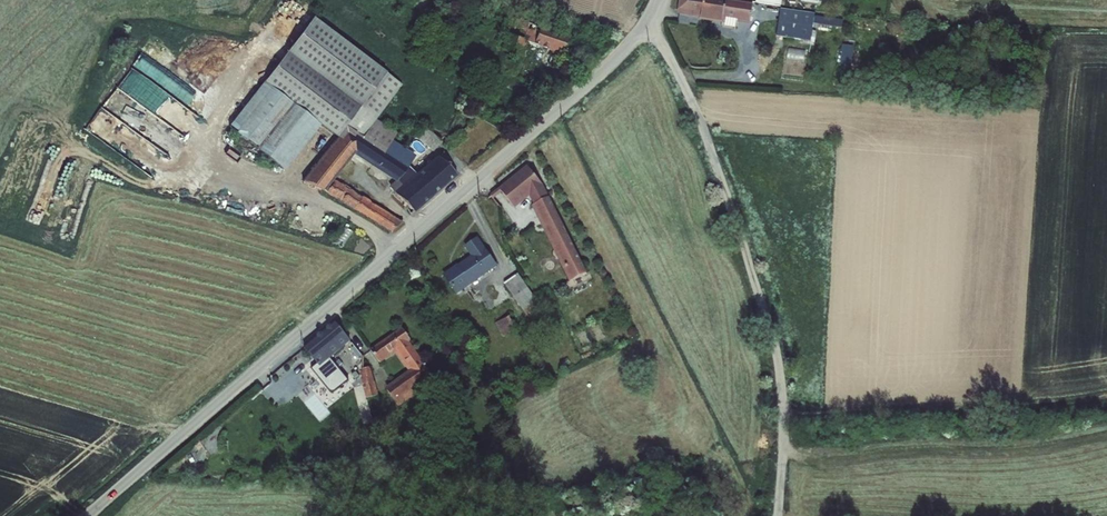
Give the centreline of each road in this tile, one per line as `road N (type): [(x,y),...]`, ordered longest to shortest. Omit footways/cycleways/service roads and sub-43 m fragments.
road 1 (unclassified): [(88,515),(515,148),(631,43),(659,0)]
road 2 (track): [(647,22),(701,122),(769,323),(789,411),(1023,411),(1106,399)]

